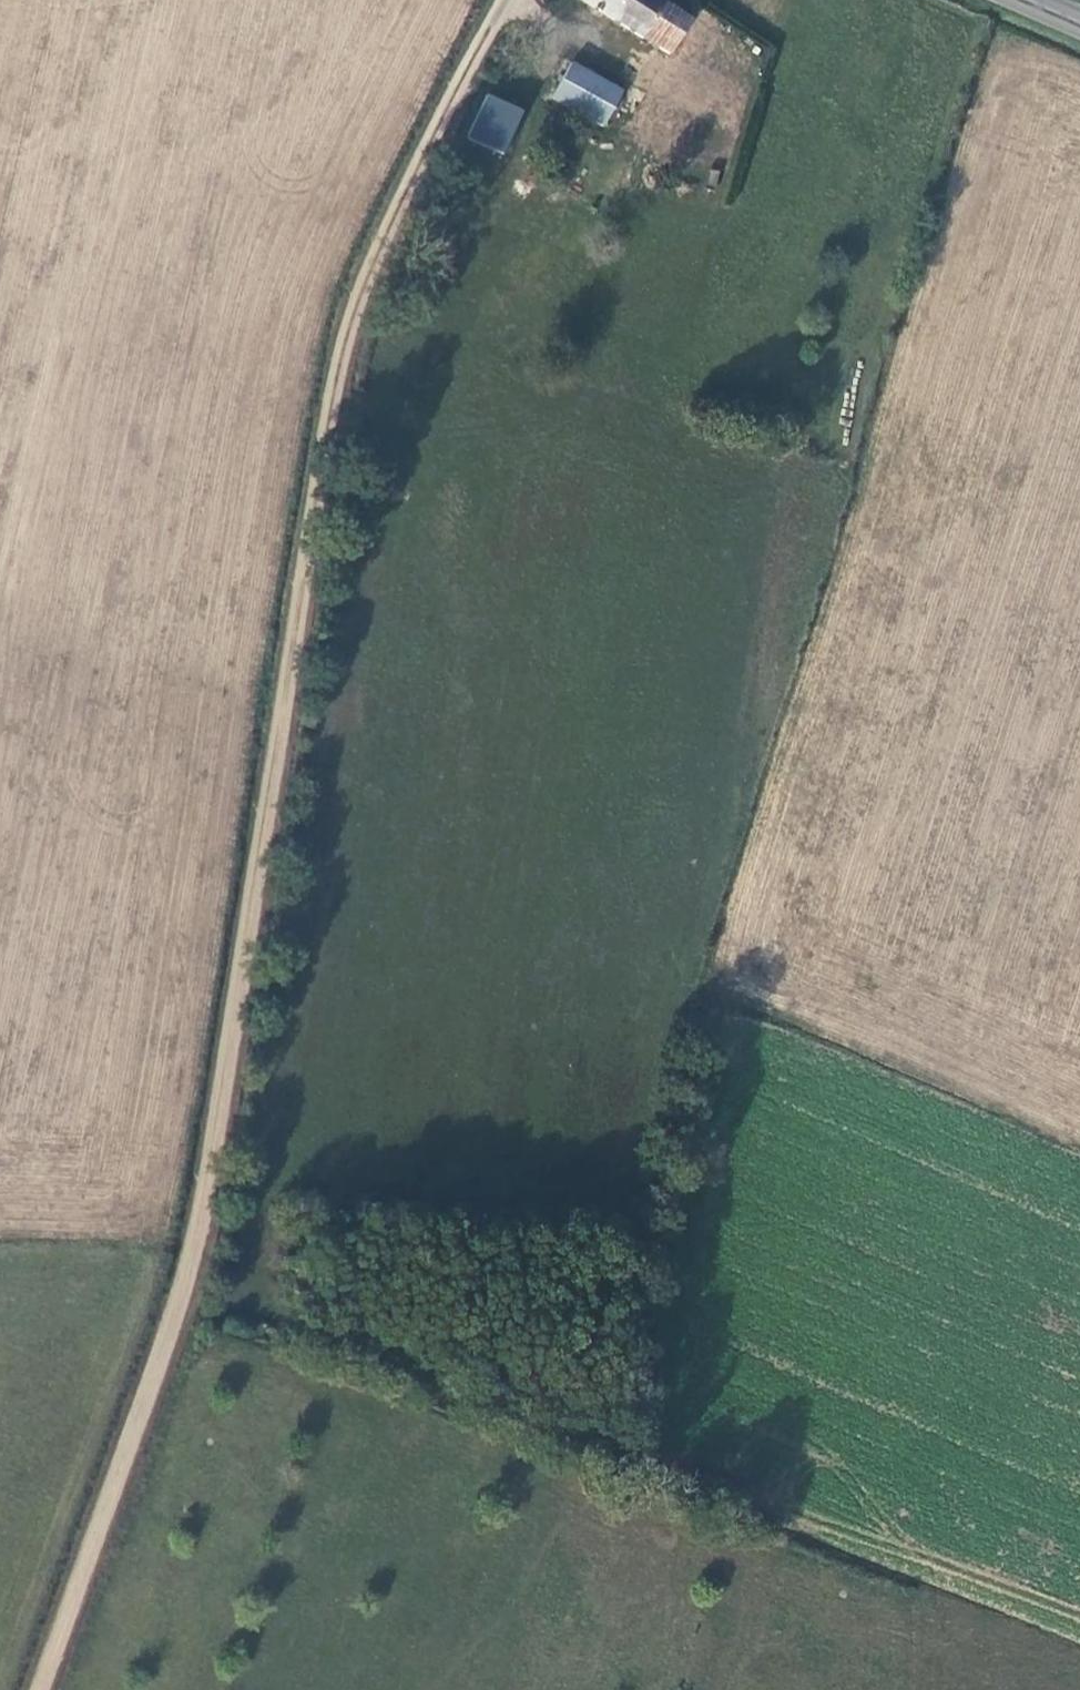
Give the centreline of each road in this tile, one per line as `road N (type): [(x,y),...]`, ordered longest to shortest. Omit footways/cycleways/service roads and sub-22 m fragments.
road 1 (track): [(514,0),(358,327),(178,1317),(41,1689)]

